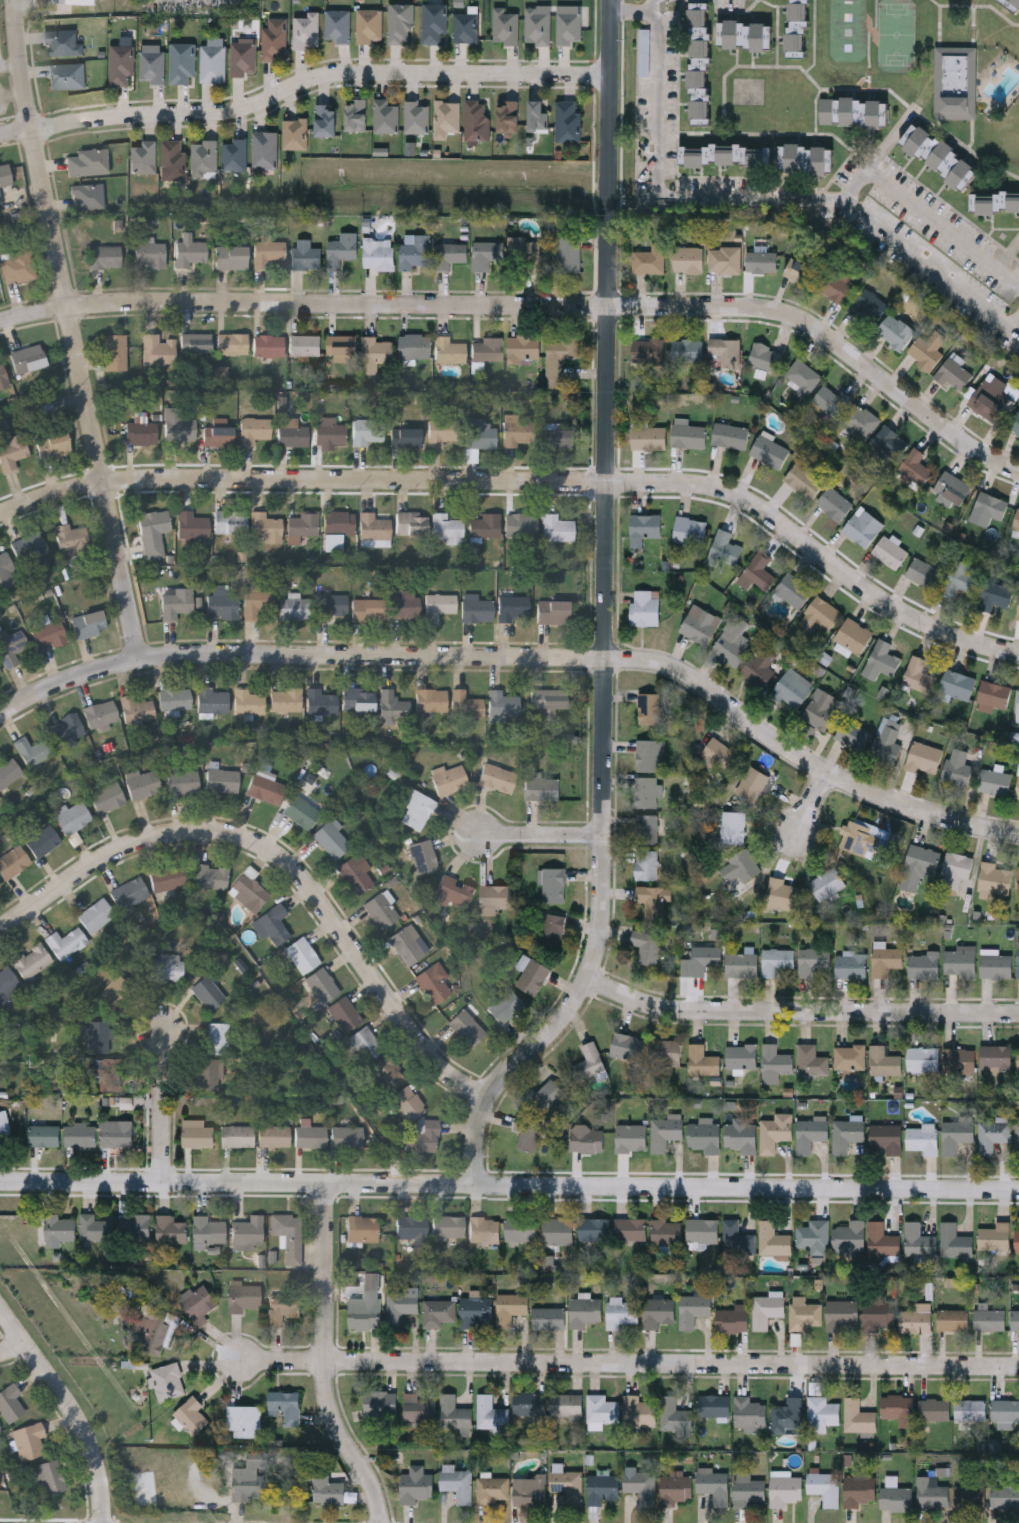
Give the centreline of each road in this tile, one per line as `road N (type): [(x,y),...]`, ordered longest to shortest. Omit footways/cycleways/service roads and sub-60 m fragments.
road 1 (residential): [(614,0),(602,929),(573,1007),(489,1098),(476,1183)]
road 2 (residential): [(1018,830),(870,791),(770,734),(677,663),(655,659),(140,659),(78,677),(0,718)]
road 3 (residential): [(1018,653),(928,625),(882,599),(728,487),(106,483),(0,517)]
road 4 (residential): [(1018,469),(962,439),(819,329),(775,309),(71,308),(0,326)]
road 5 (tertiary): [(1018,1188),(0,1179)]
road 6 (residential): [(1018,1368),(243,1361)]
road 7 (residential): [(19,0),(36,131),(140,659)]
road 8 (residential): [(489,1098),(438,1065),(303,877),(245,838),(148,840),(103,860),(0,932)]
road 9 (residential): [(613,76),(341,72),(225,111),(73,121),(36,131)]
road 10 (residential): [(1018,1013),(691,1010),(649,1003),(589,976)]
road 11 (residential): [(328,1182),(325,1397),(376,1494),(380,1522)]
road 12 (residential): [(0,1303),(86,1431),(104,1484),(106,1522)]
road 13 (residential): [(163,1031),(162,1181)]
road 14 (residential): [(605,835),(479,836)]

